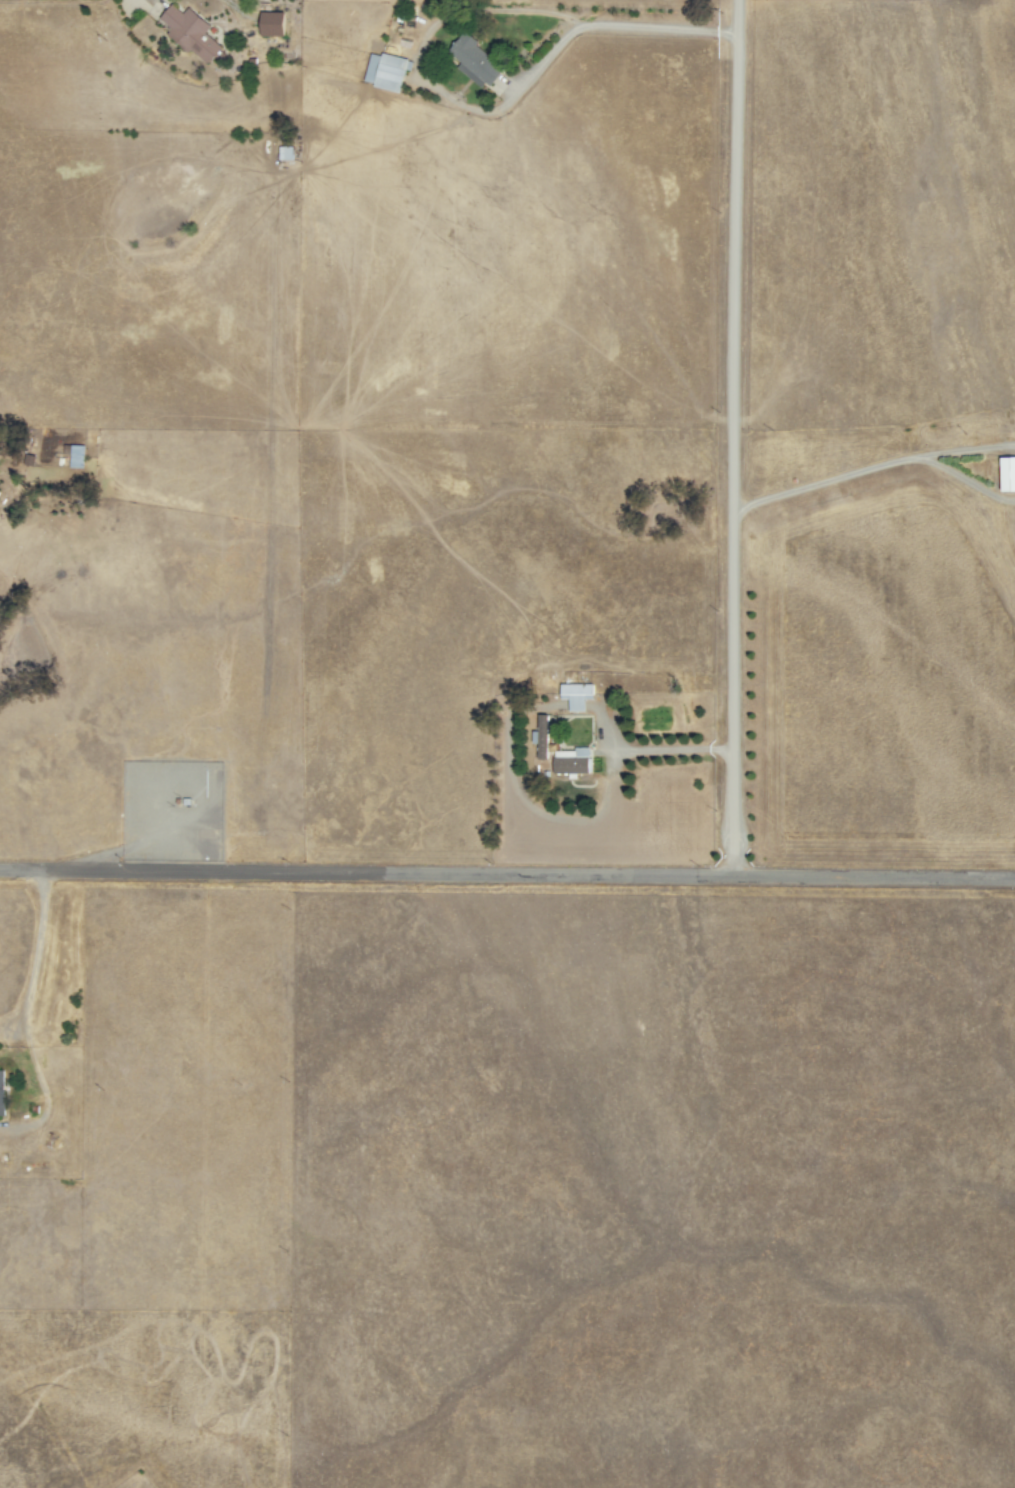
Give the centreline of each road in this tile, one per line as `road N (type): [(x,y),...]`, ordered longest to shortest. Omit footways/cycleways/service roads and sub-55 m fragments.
road 1 (residential): [(1014,880),(0,870)]
road 2 (residential): [(732,876),(736,0)]

